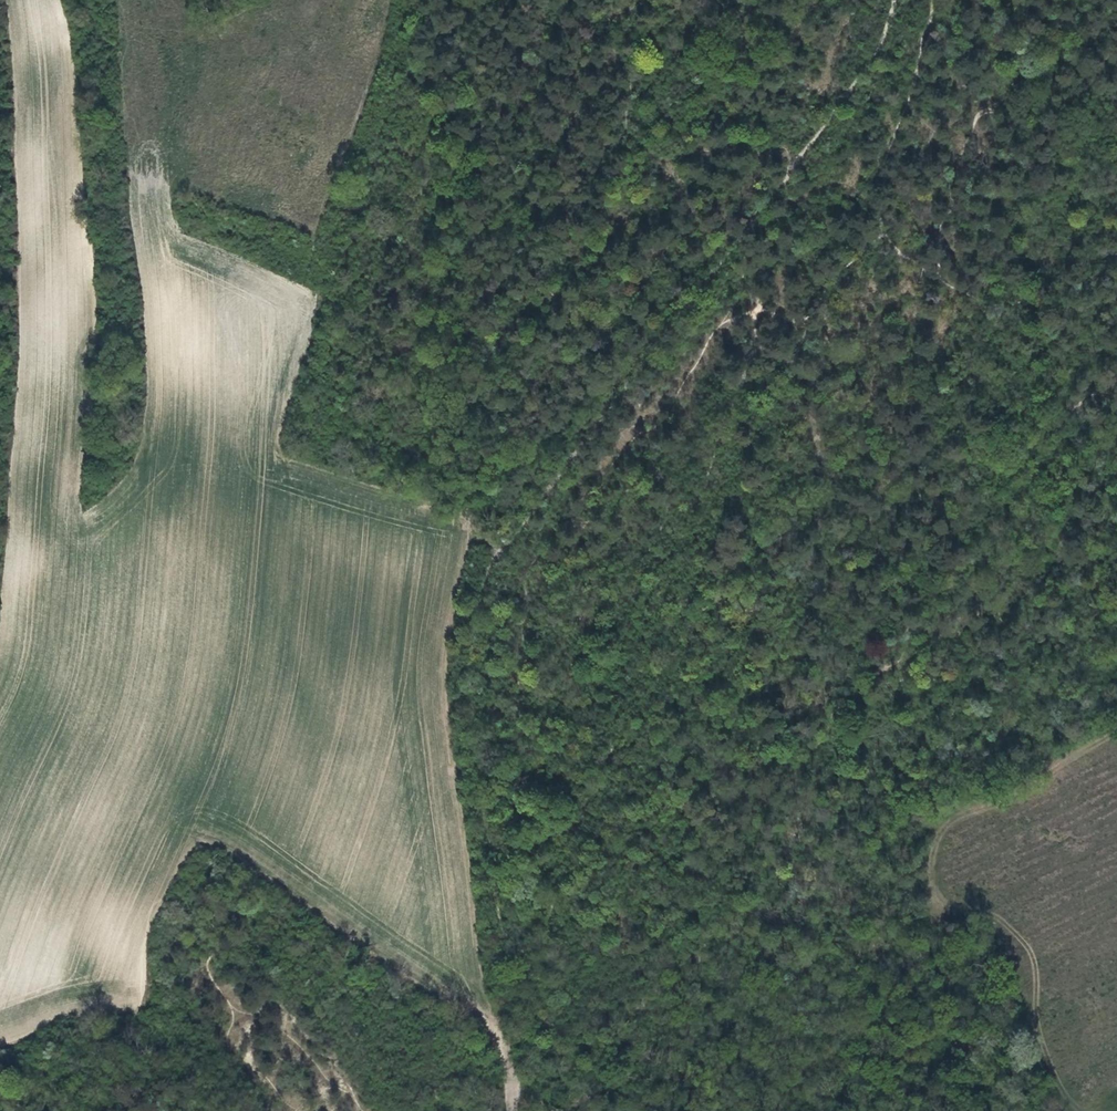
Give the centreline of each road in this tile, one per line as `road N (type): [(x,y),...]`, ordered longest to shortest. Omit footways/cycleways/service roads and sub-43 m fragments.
road 1 (track): [(895,0),(881,48),(801,154),(757,234),(487,568),(480,589),(483,741),(504,1052)]
road 2 (track): [(1116,731),(1020,795),(954,820),(931,860),(944,901),(988,915),(1027,947),(1045,1050),(1080,1110)]

